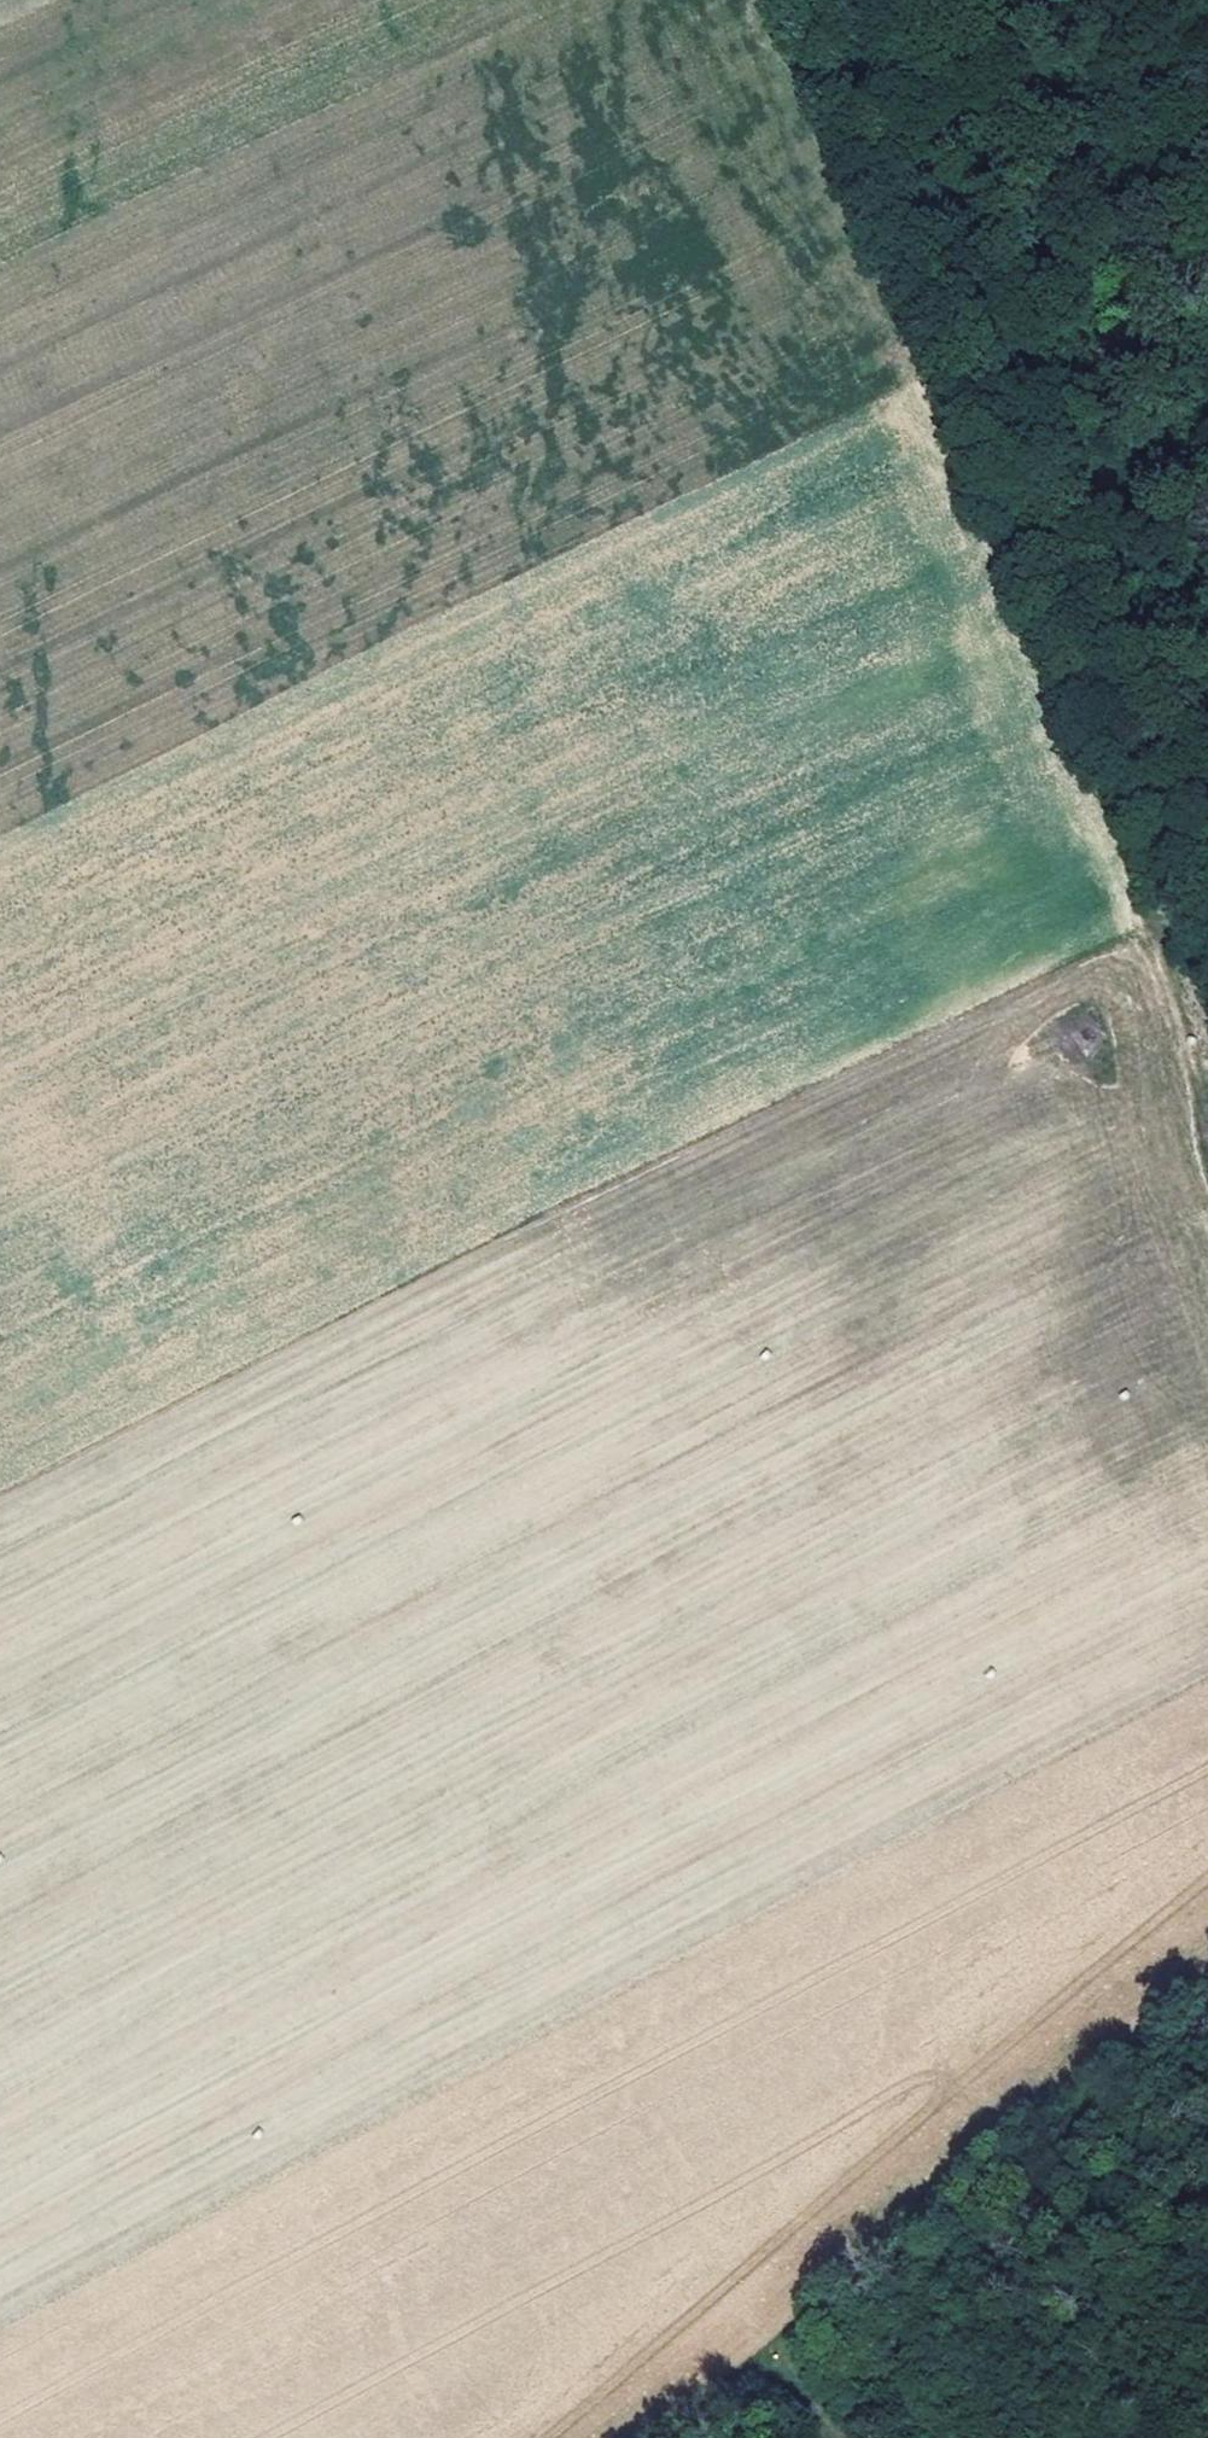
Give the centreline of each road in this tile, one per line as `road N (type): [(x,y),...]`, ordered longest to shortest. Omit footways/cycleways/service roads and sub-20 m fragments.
road 1 (track): [(936,0),(942,52),(1207,706)]

